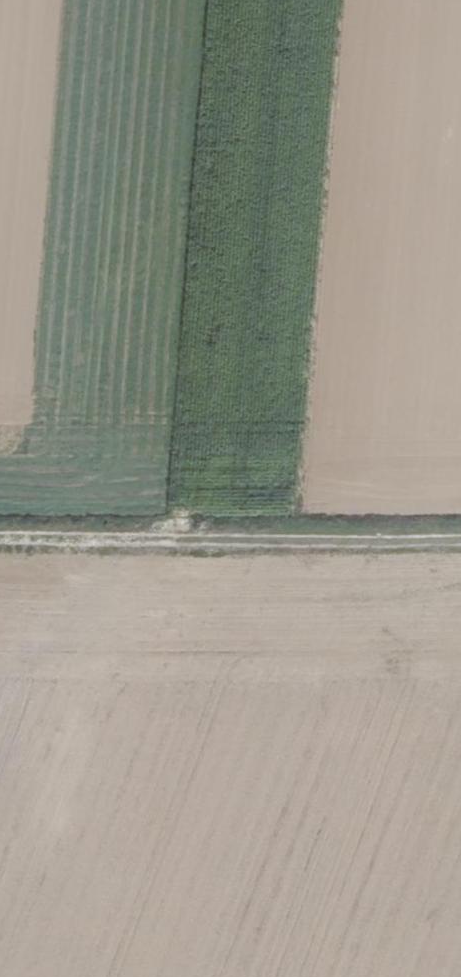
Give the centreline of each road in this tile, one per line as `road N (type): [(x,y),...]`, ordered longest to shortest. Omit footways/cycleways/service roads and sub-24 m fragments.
road 1 (track): [(460,537),(0,537)]

